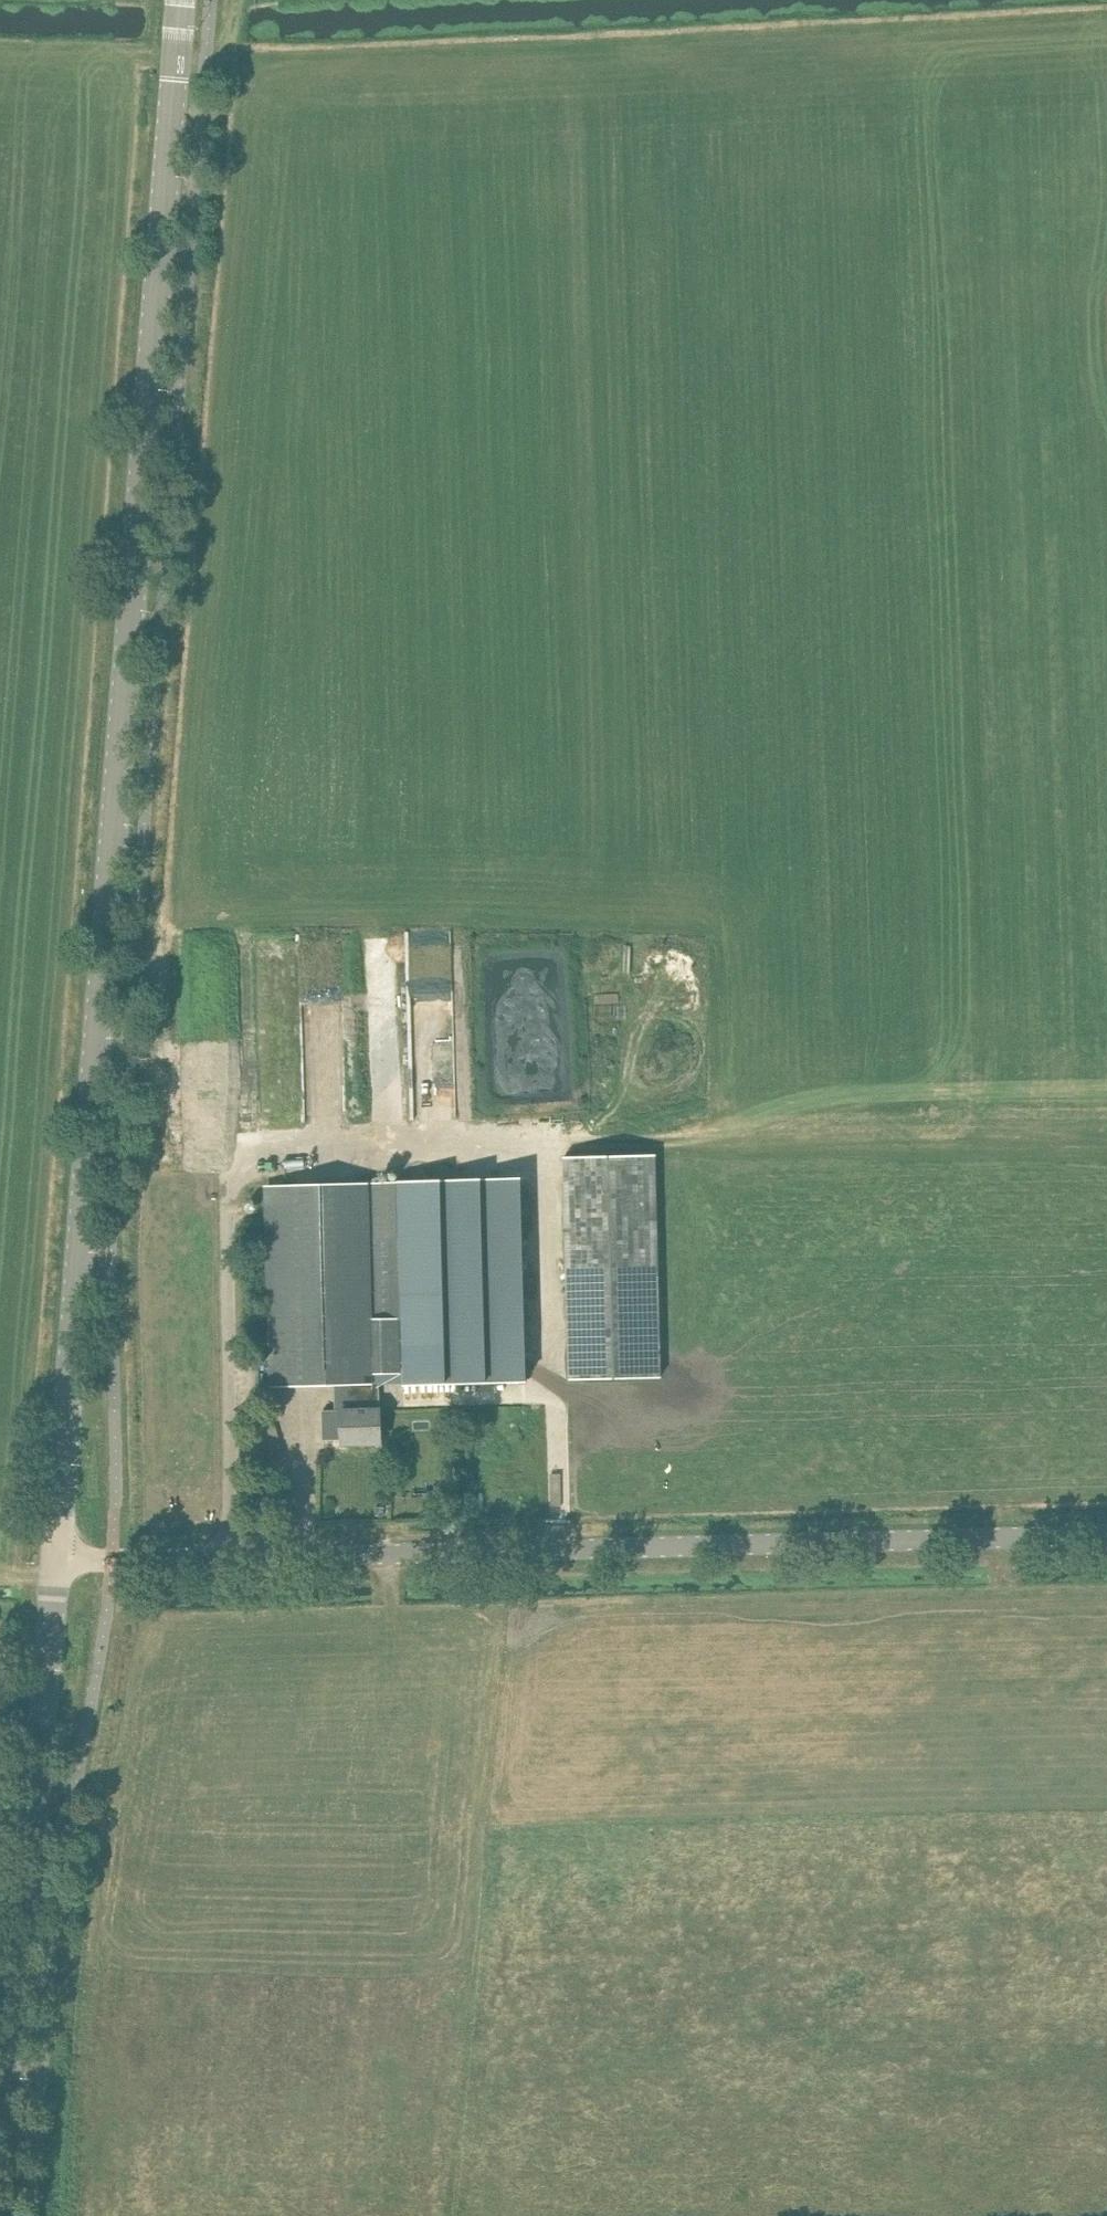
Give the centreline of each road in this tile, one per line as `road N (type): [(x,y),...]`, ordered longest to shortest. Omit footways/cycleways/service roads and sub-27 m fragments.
road 1 (tertiary): [(56,1560),(183,0)]
road 2 (unclassified): [(56,1560),(1106,1535)]
road 3 (tertiary): [(1,2215),(56,1560)]

